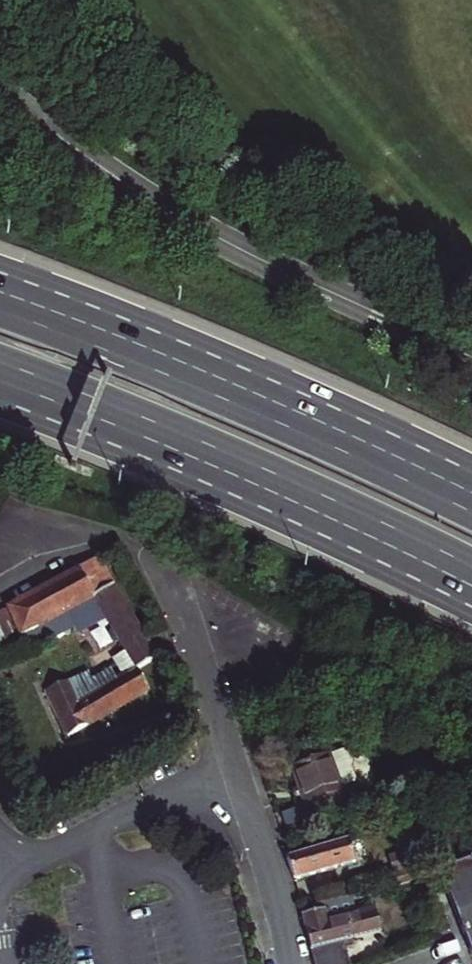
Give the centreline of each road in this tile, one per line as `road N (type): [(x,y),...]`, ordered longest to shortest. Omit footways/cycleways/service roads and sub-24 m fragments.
road 1 (residential): [(471,358),(193,224),(0,91)]
road 2 (motorway): [(0,372),(196,450),(471,577)]
road 3 (motorway): [(471,501),(244,396),(0,300)]
road 4 (residential): [(174,572),(289,963)]

